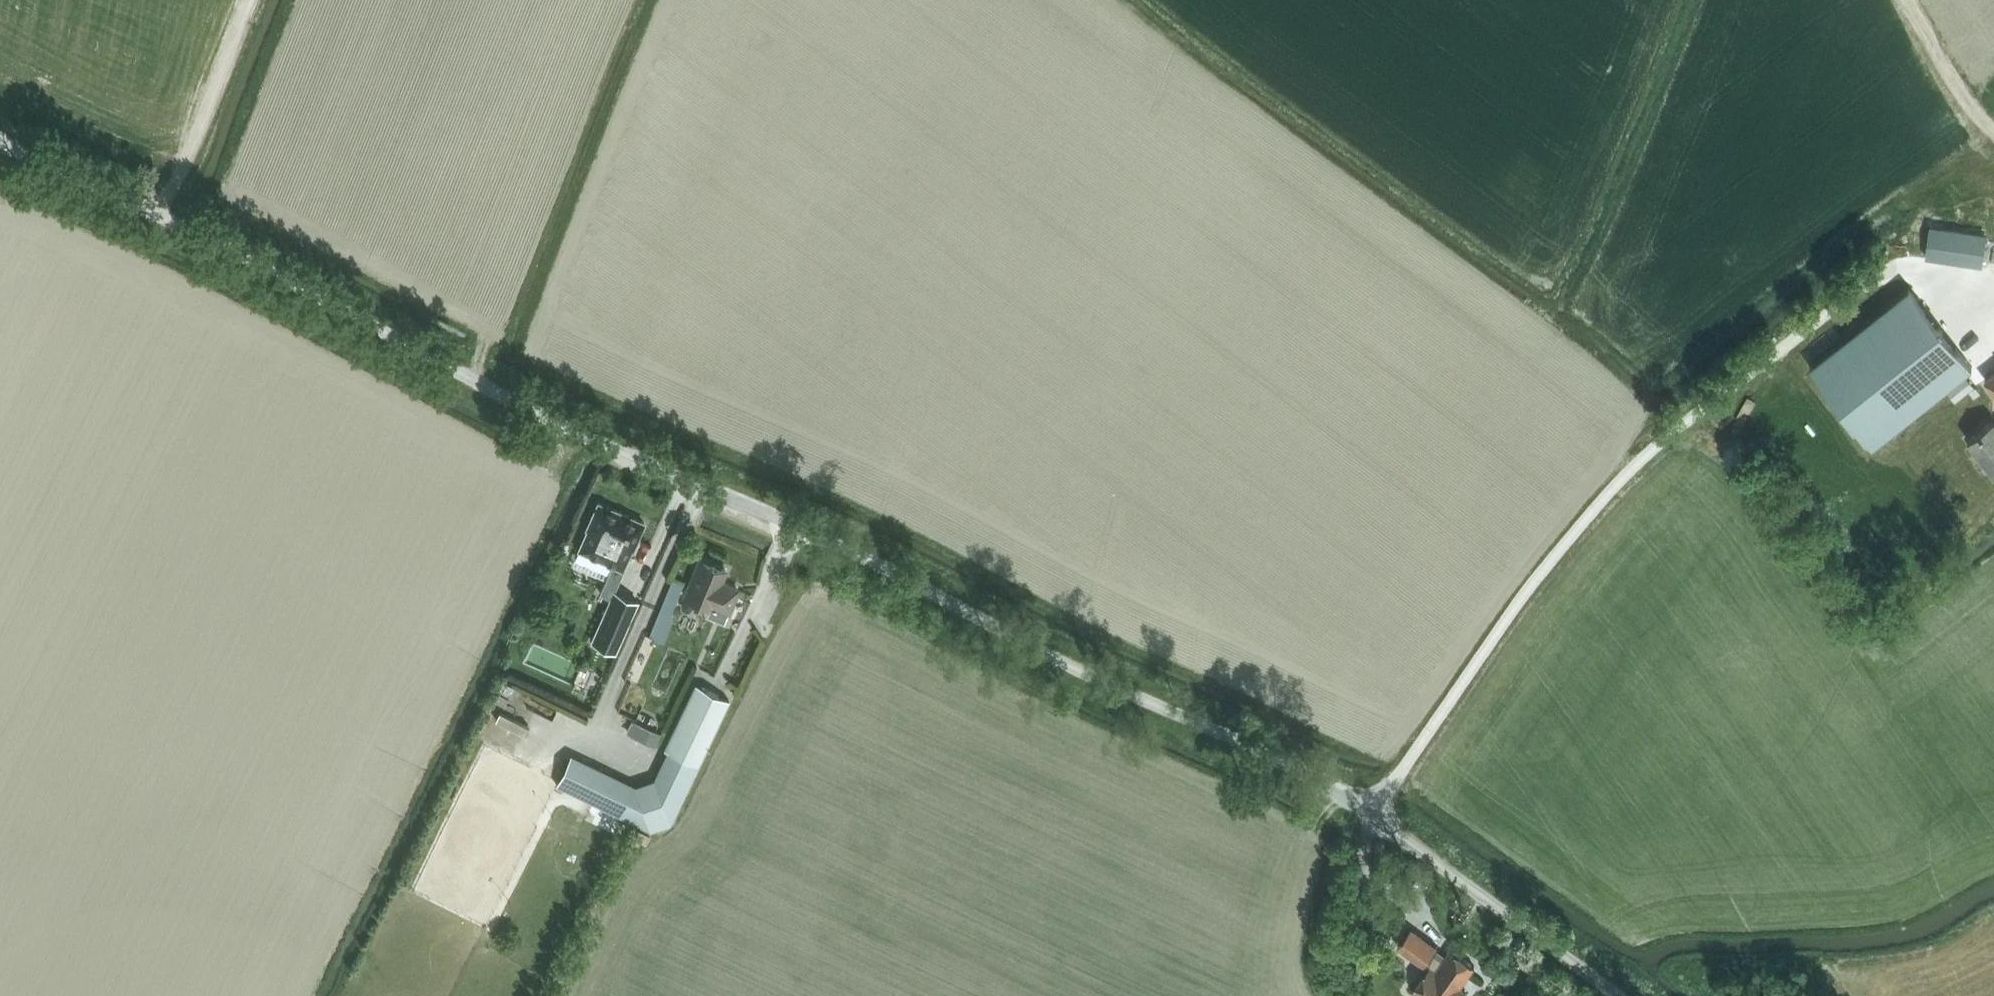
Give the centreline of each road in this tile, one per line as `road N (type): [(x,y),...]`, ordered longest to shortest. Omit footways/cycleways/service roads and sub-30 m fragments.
road 1 (unclassified): [(0,140),(545,418),(858,555),(1065,664),(1309,776),(1371,812),(1618,995)]
road 2 (track): [(1905,0),(1993,133)]

